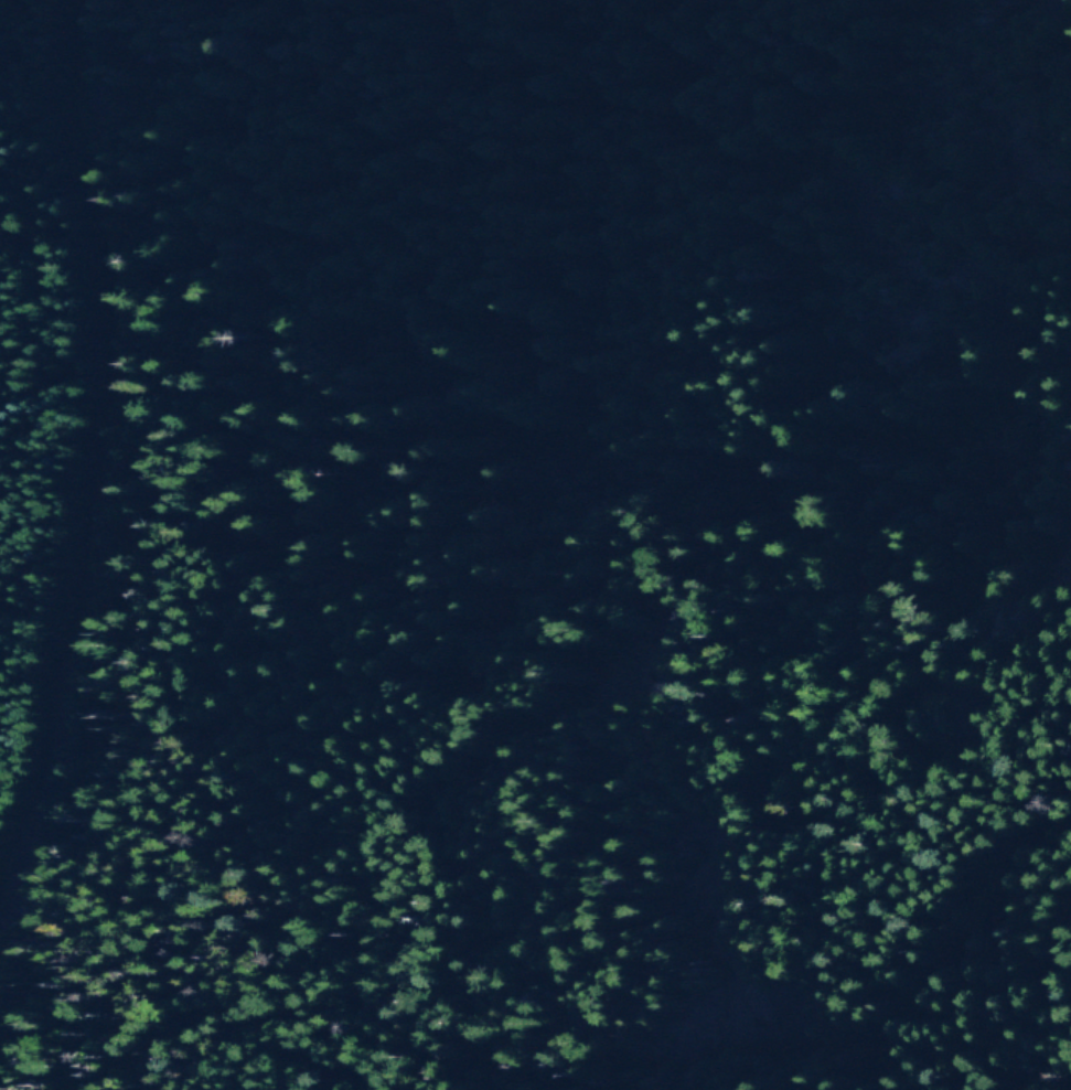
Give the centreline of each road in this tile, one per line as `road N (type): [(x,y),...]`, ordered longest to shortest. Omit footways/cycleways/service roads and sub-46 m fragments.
road 1 (residential): [(70,0),(77,60),(65,542),(0,920)]

